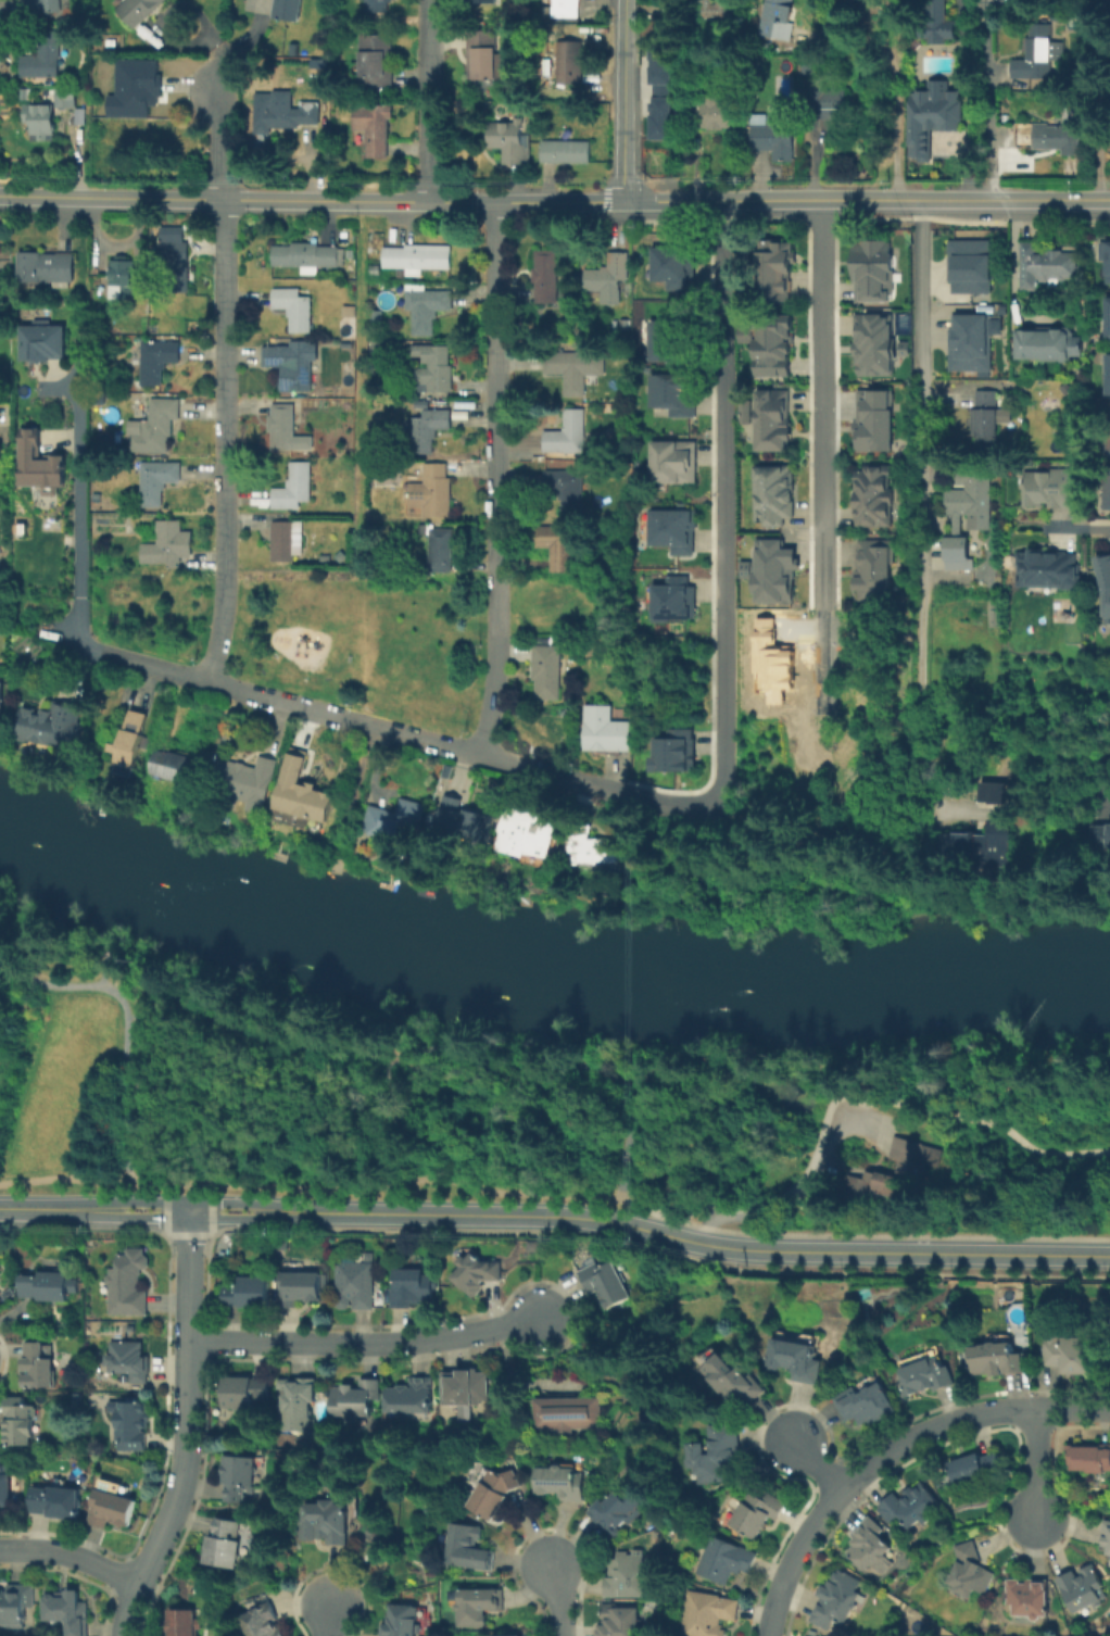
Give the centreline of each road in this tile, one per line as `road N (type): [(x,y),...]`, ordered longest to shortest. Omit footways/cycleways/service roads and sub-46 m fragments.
road 1 (residential): [(631,795),(93,651),(72,635),(79,373)]
road 2 (tertiary): [(1109,1255),(762,1250),(584,1218),(290,1213)]
road 3 (residential): [(722,202),(727,783),(706,806),(631,795)]
road 4 (tertiary): [(626,203),(0,198)]
road 5 (residential): [(497,203),(499,664),(482,756)]
road 6 (residential): [(225,202),(226,601),(206,682)]
road 7 (residential): [(769,1635),(807,1535),(868,1469),(983,1414),(1109,1410)]
road 8 (residential): [(123,1635),(134,1589),(185,1468),(188,1203)]
road 9 (residential): [(823,201),(824,608)]
road 10 (tertiary): [(1109,202),(722,202)]
road 11 (residential): [(188,1341),(380,1346),(538,1318)]
road 12 (residential): [(431,0),(429,203)]
road 13 (tertiary): [(626,0),(626,203)]
road 14 (tertiary): [(290,1213),(255,1204),(125,1203),(97,1210)]
road 15 (tertiary): [(97,1210),(125,1219),(290,1213)]
road 16 (residential): [(134,1589),(103,1569),(49,1551),(0,1550)]
road 17 (residential): [(968,140),(962,0)]

